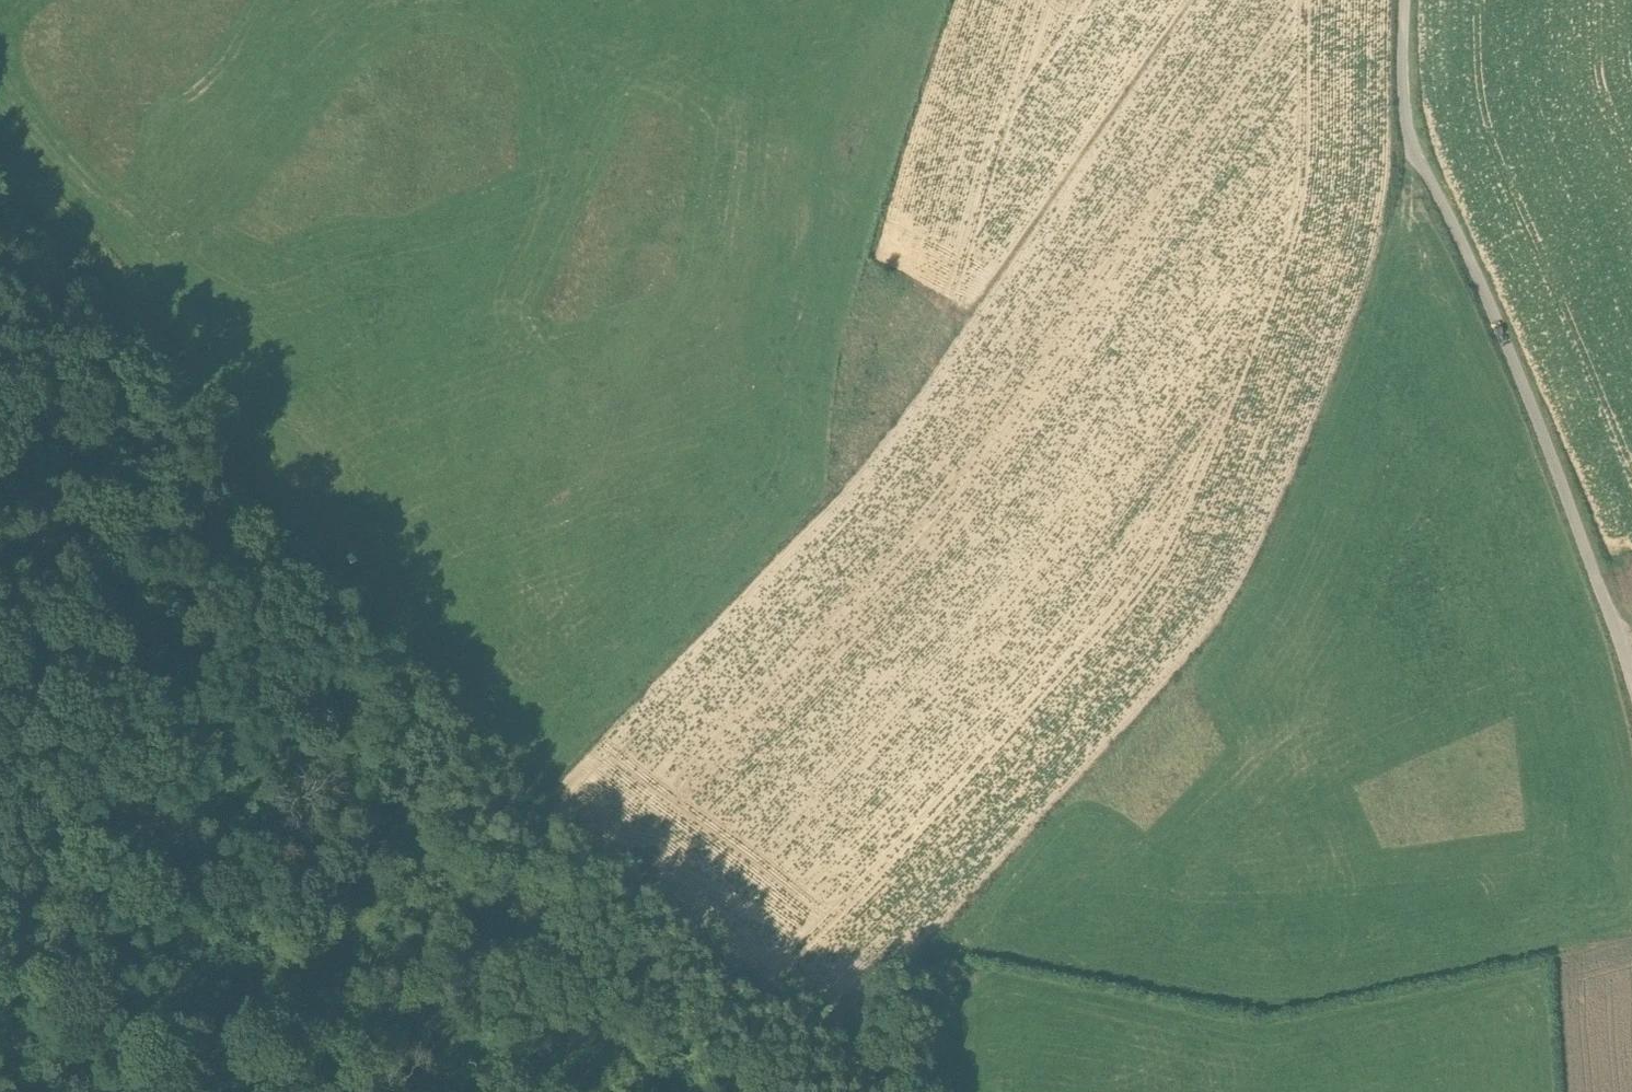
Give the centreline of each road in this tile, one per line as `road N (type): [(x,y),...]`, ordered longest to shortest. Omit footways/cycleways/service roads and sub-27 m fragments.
road 1 (unclassified): [(1403,0),(1402,100),(1414,155),(1490,309),(1631,682)]

